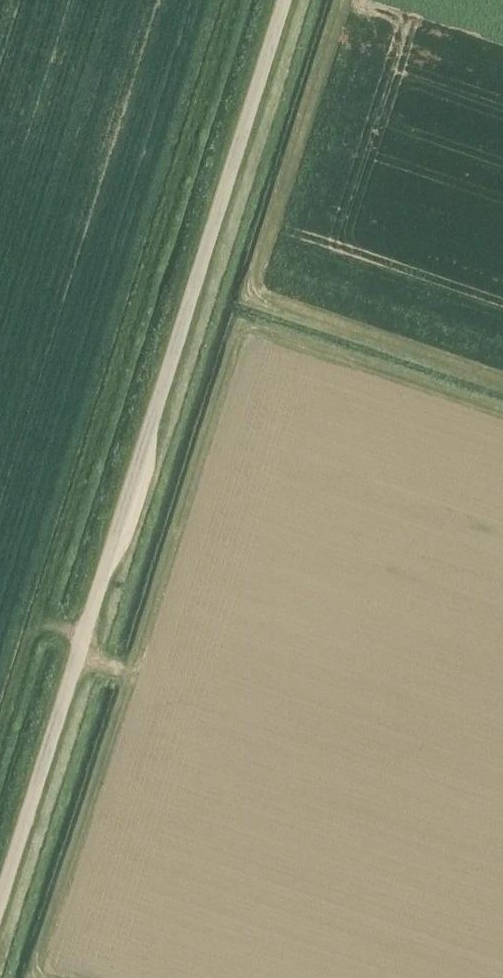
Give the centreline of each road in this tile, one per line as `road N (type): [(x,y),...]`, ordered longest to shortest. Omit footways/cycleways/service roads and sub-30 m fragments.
road 1 (unclassified): [(0,906),(287,0)]

